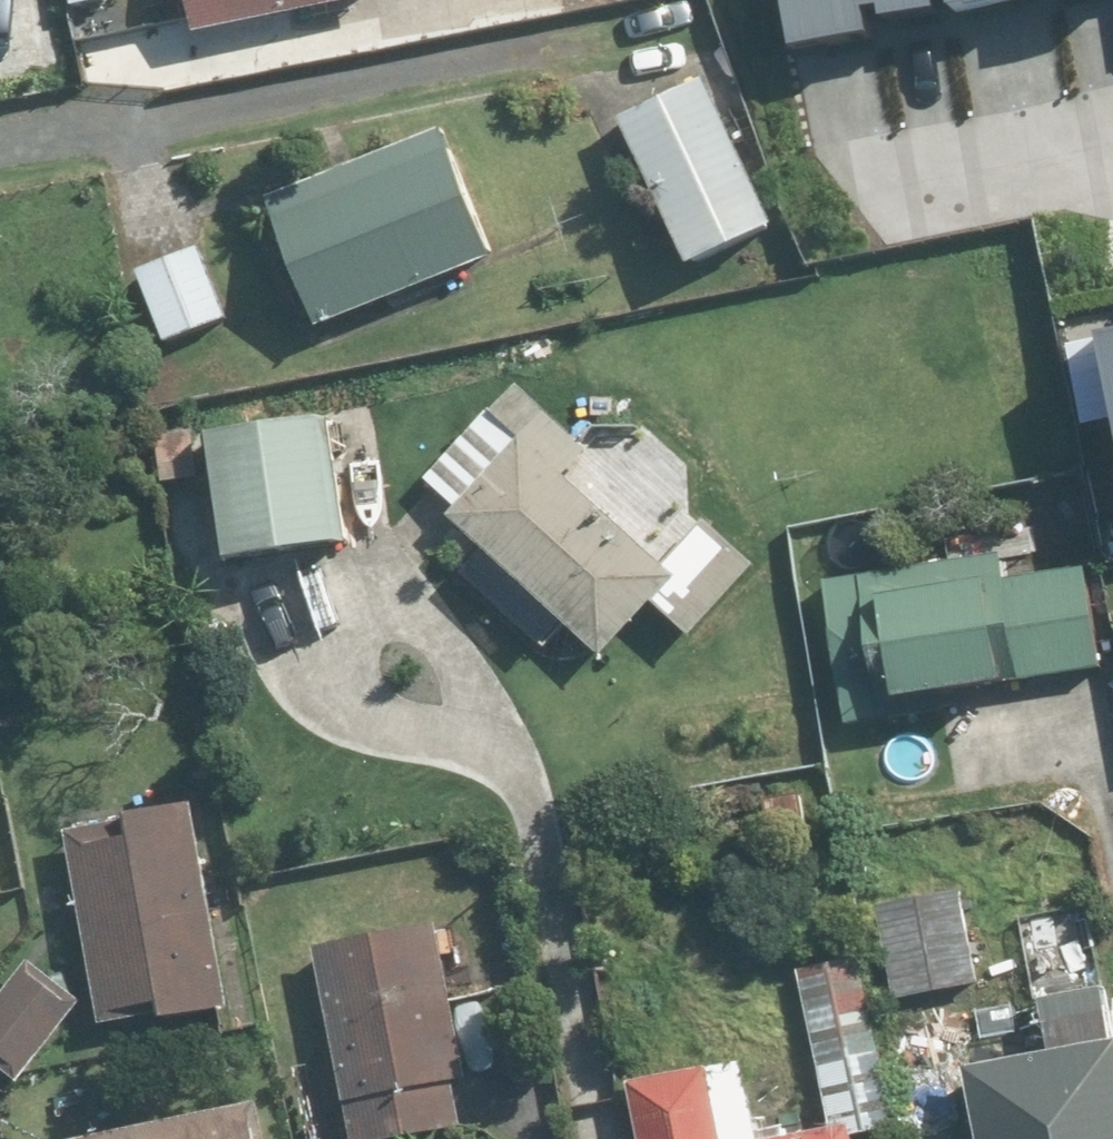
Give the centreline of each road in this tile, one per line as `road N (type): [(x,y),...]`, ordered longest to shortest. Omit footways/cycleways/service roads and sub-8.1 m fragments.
road 1 (residential): [(1112,145),(890,185)]

